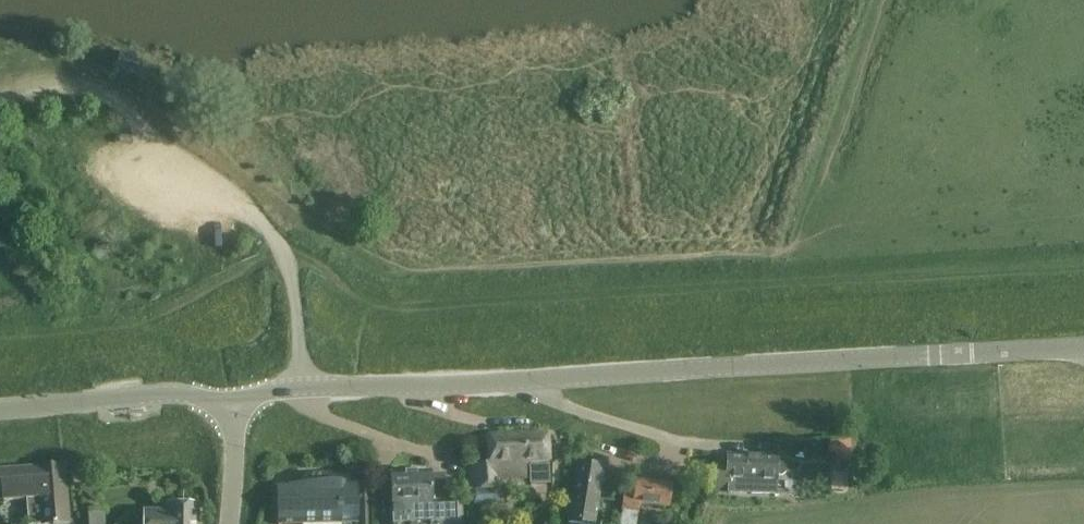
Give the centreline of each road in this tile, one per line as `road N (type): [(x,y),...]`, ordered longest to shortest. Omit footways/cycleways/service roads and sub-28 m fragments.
road 1 (unclassified): [(937,360),(309,390),(235,406)]
road 2 (unclassified): [(0,409),(181,394),(235,406)]
road 3 (unclassified): [(937,360),(1083,350)]

